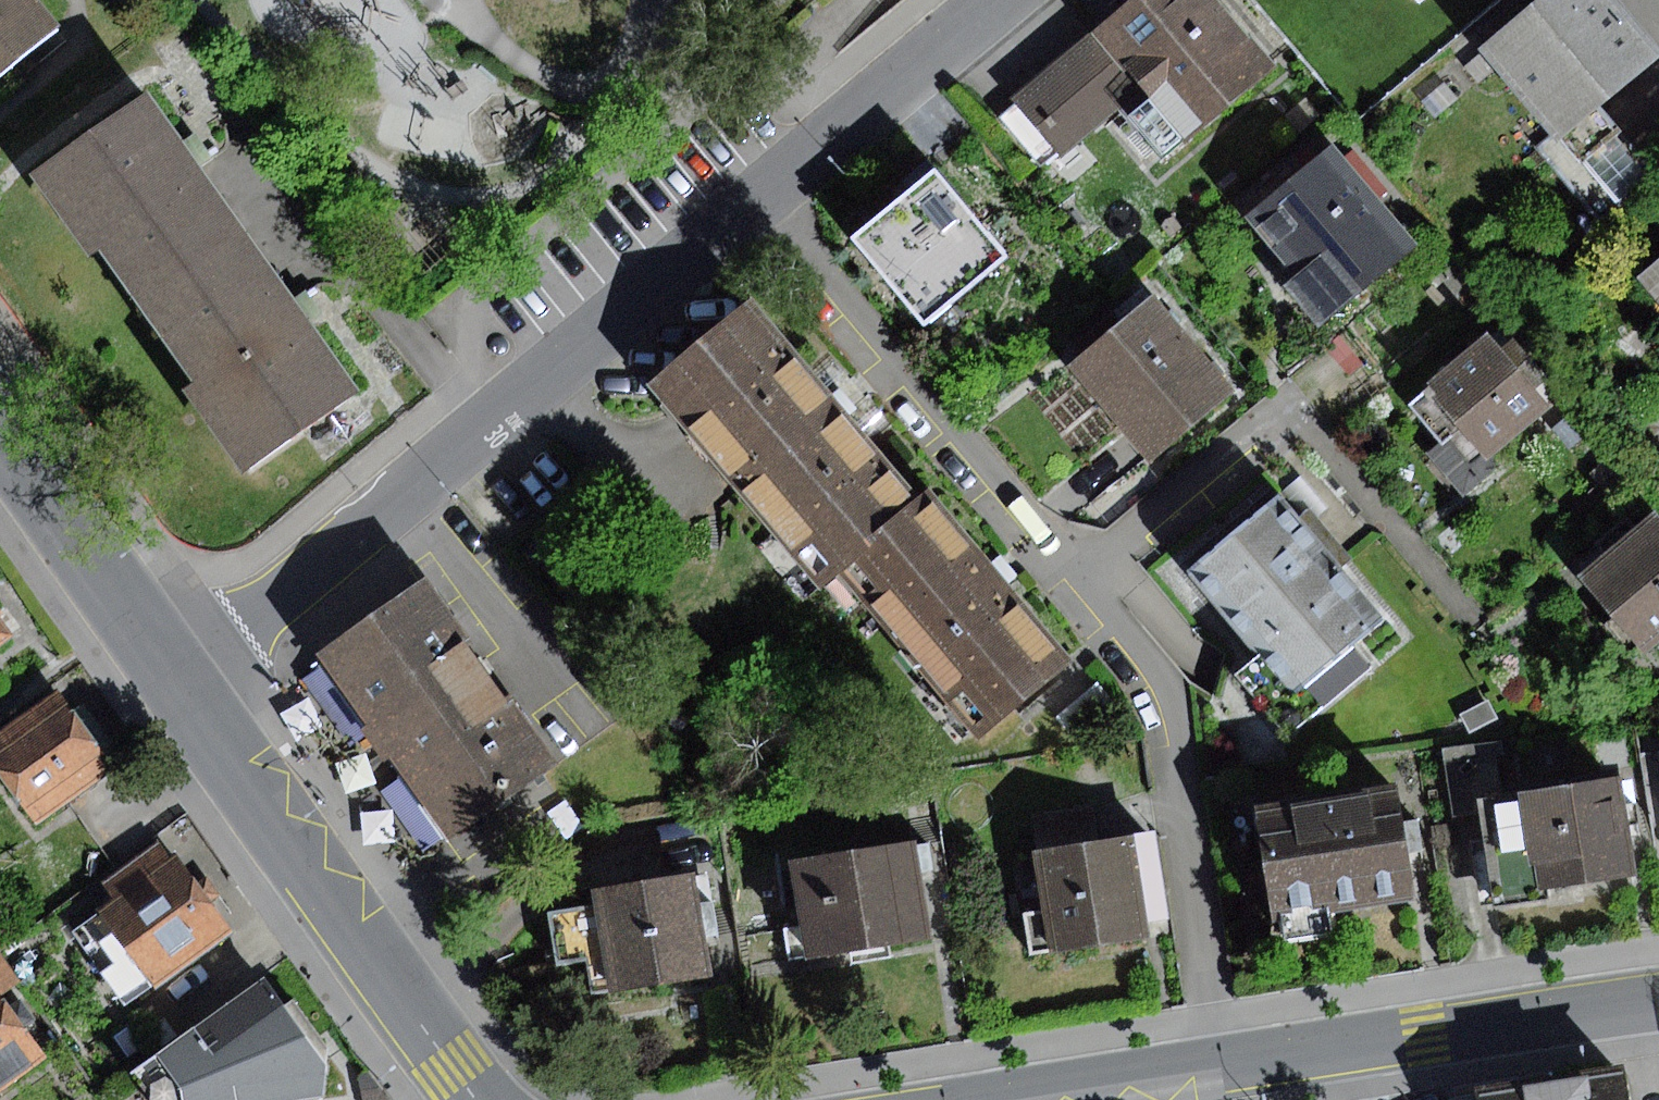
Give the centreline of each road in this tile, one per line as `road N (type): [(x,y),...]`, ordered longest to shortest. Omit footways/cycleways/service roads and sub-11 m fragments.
road 1 (residential): [(1228,1067),(1162,713),(1147,677),(755,198)]
road 2 (residential): [(173,671),(755,198)]
road 3 (residential): [(173,671),(475,1099)]
road 4 (residential): [(755,198),(995,0)]
road 5 (residential): [(1658,1002),(1351,1047)]
road 6 (residential): [(0,432),(173,671)]
road 7 (residential): [(1228,1067),(1019,1099)]
road 8 (residential): [(1351,1047),(1228,1067)]

